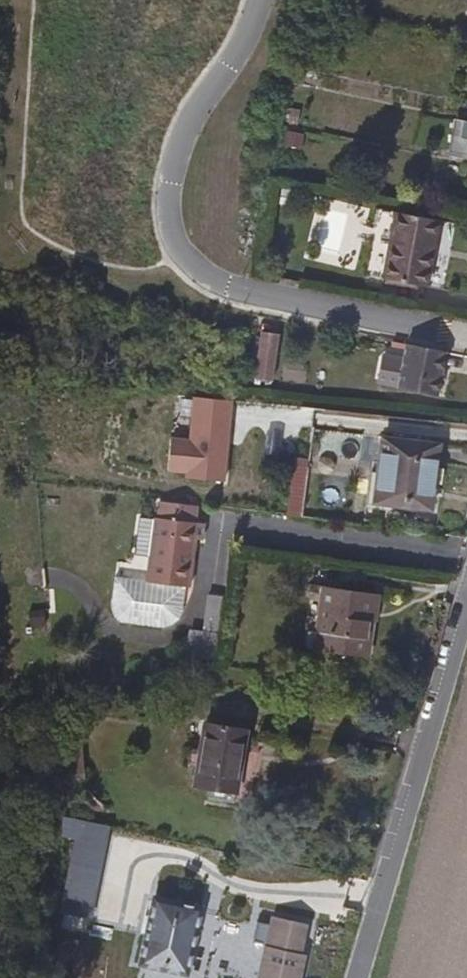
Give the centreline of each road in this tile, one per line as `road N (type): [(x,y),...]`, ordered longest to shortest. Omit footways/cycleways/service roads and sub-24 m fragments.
road 1 (residential): [(466,339),(227,286),(202,274),(177,246),(171,189),(183,130),(243,39),(259,0)]
road 2 (unclassified): [(359,977),(466,608)]

